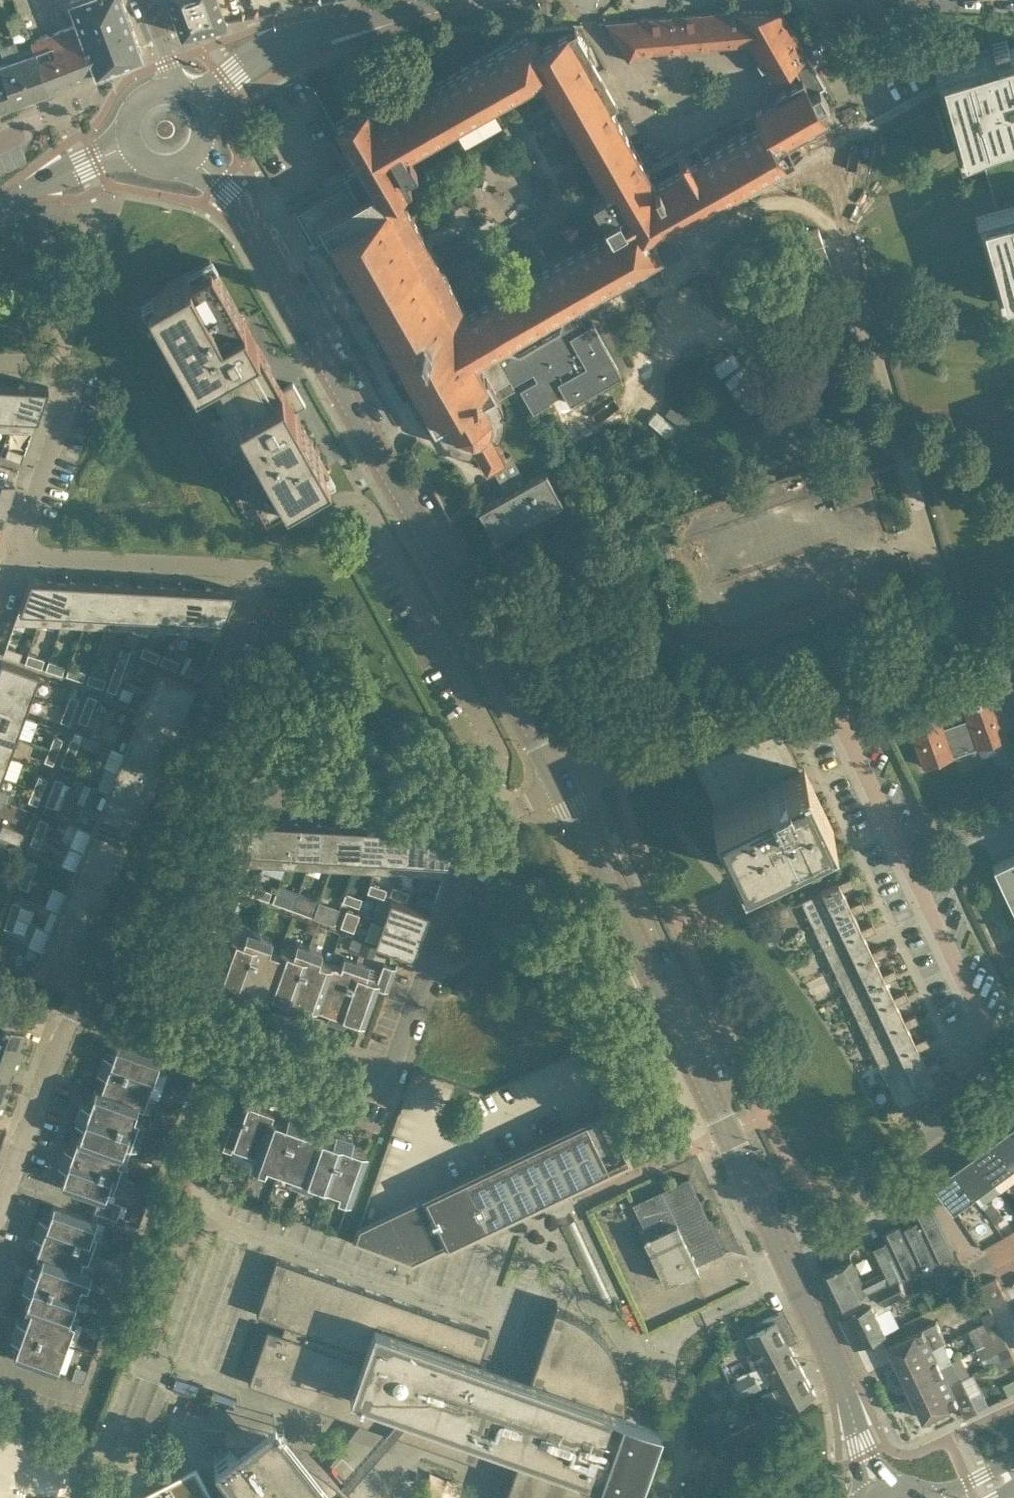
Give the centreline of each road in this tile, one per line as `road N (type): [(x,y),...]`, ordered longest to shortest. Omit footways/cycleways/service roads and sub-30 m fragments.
road 1 (tertiary): [(561,784),(241,210),(195,157)]
road 2 (residential): [(86,990),(384,1093),(467,854),(484,825)]
road 3 (tertiary): [(788,1255),(561,784)]
road 4 (residential): [(171,789),(259,574),(15,554)]
road 5 (residential): [(1013,1086),(823,678)]
road 6 (residential): [(484,825),(447,807),(171,789)]
road 7 (residential): [(561,784),(682,725),(823,678)]
road 8 (residential): [(788,1255),(1013,1086)]
road 9 (residential): [(15,554),(81,371),(0,360)]
road 10 (tertiary): [(199,99),(283,42),(441,0)]
road 11 (residential): [(0,1203),(44,1076),(86,990)]
road 12 (residential): [(86,990),(171,789)]
road 13 (residential): [(823,678),(1013,608)]
road 14 (tertiary): [(0,202),(128,145)]
road 15 (tertiary): [(843,1381),(788,1255)]
road 16 (tertiary): [(895,1490),(843,1381)]
road 17 (tertiary): [(843,1381),(869,1497)]

